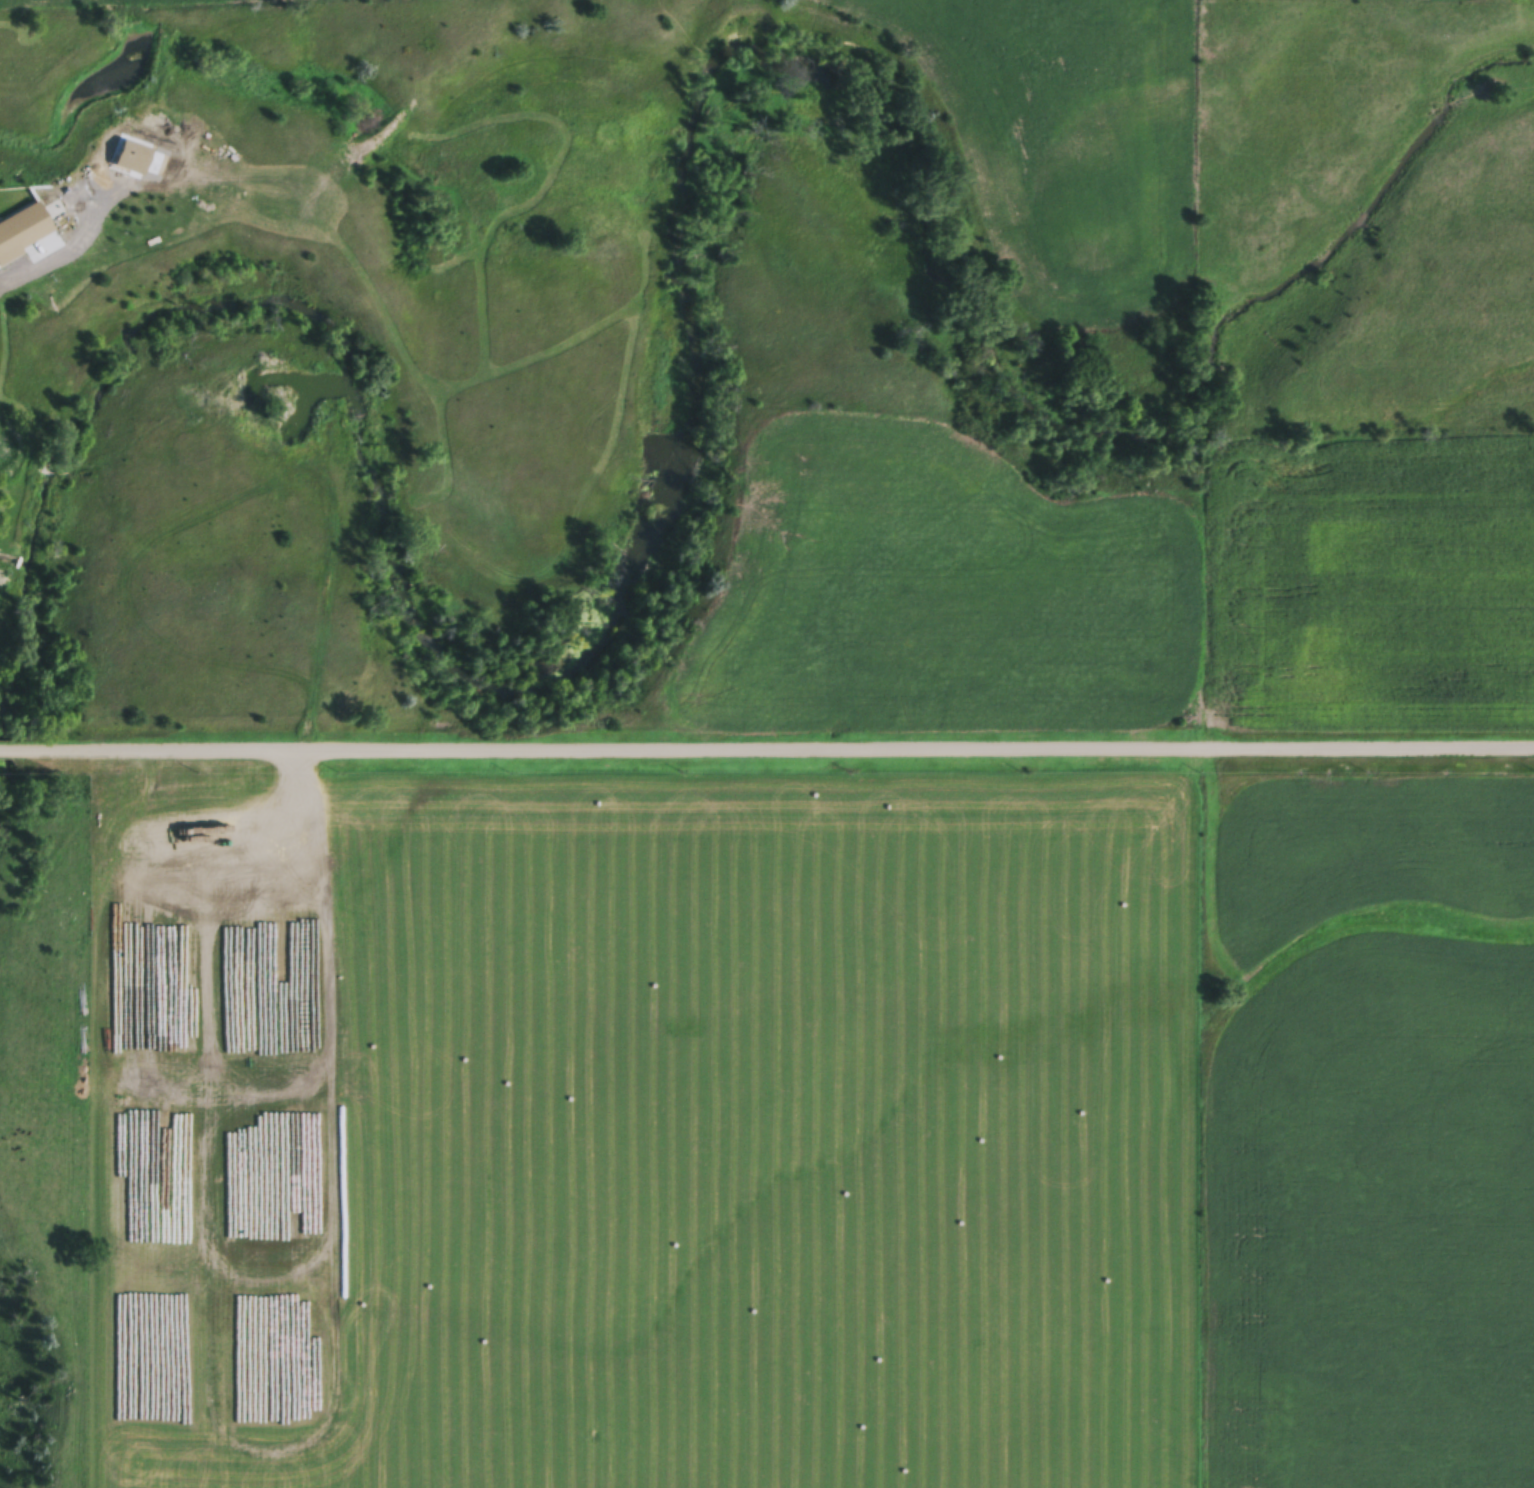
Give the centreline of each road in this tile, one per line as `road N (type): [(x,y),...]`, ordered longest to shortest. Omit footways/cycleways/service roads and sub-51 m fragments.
road 1 (residential): [(1533,744),(0,743)]

